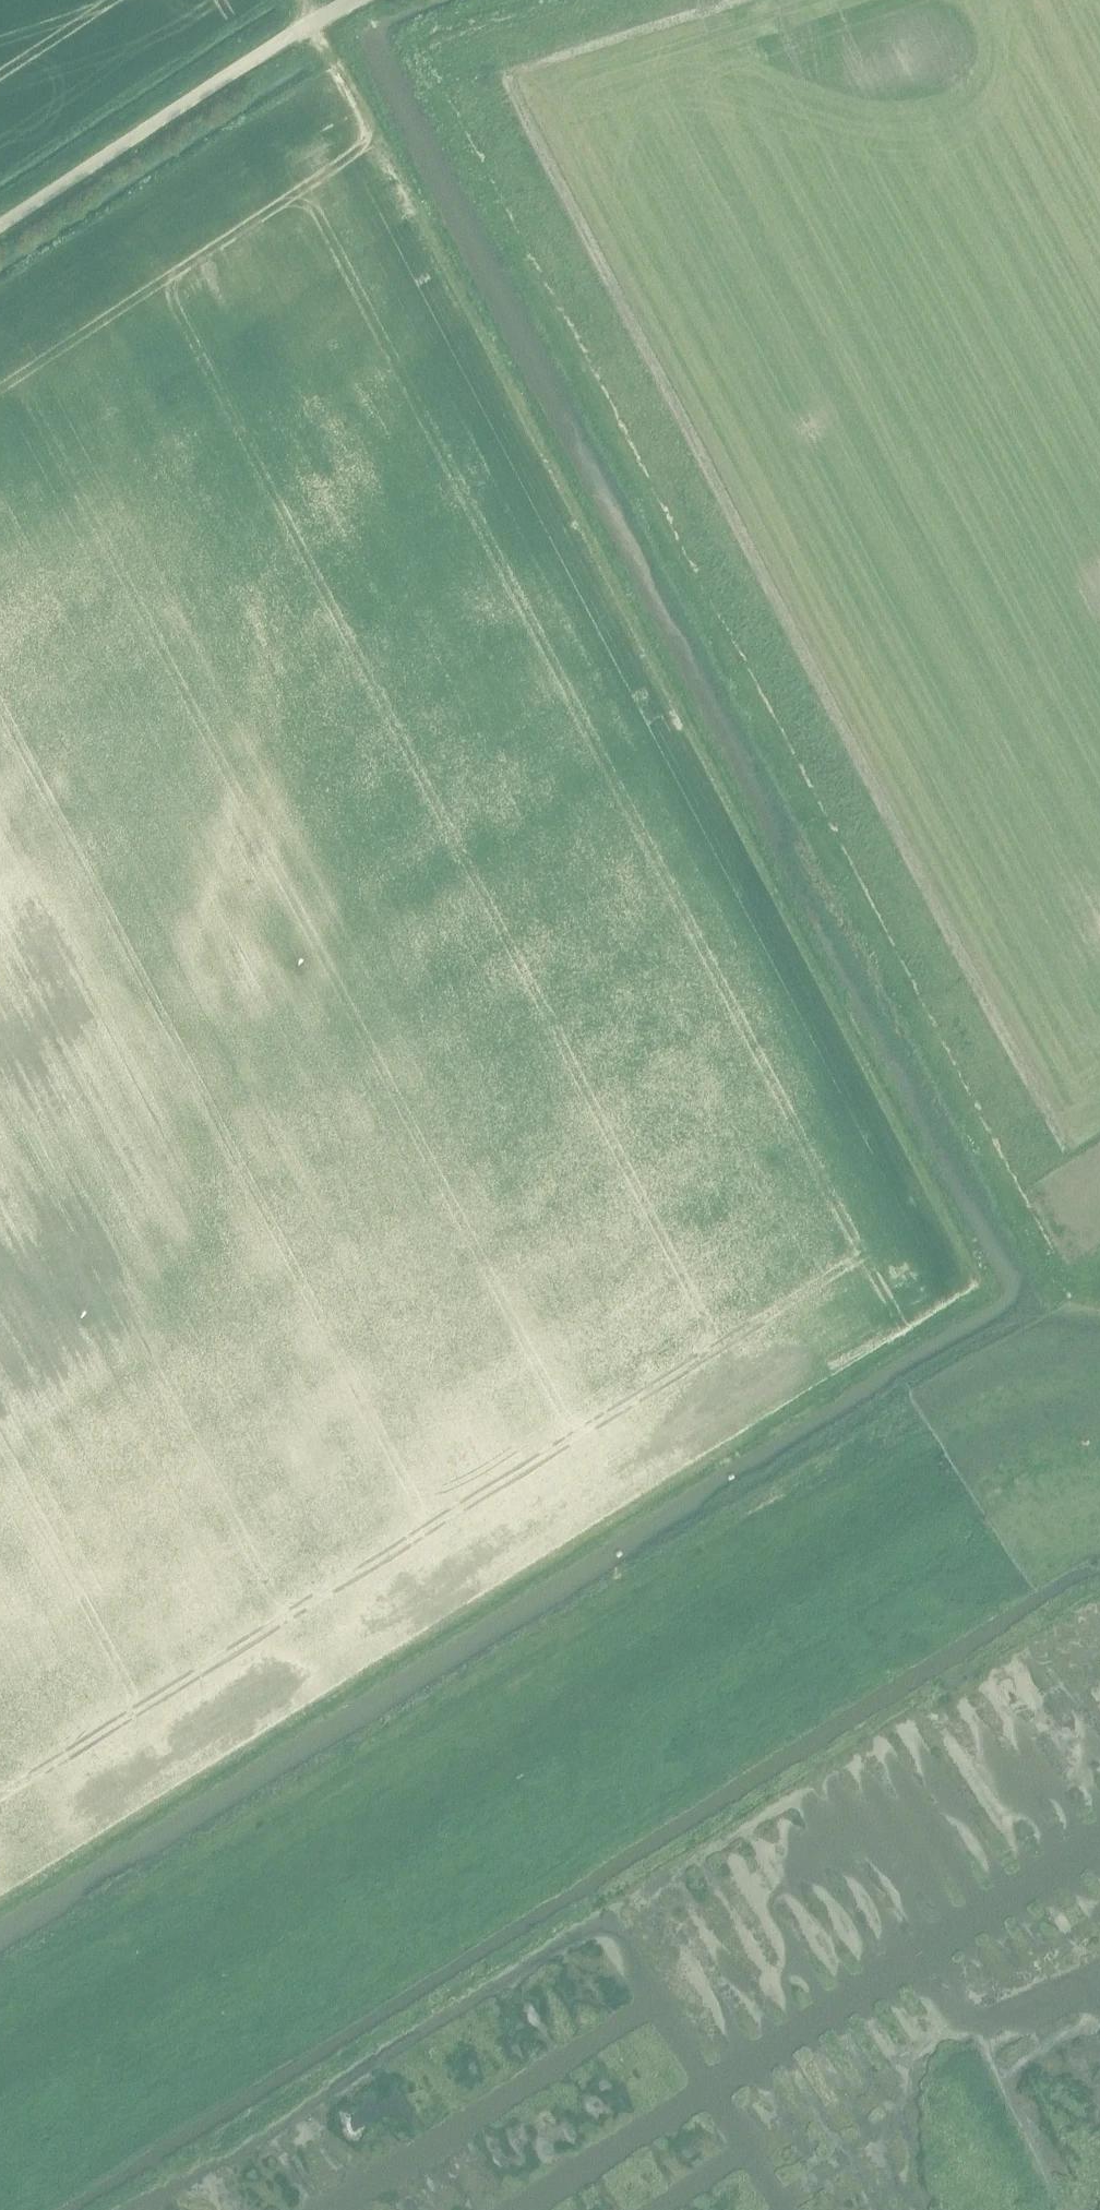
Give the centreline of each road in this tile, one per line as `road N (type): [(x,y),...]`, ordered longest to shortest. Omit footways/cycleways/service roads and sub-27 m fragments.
road 1 (unclassified): [(0,225),(246,63),(358,0)]

